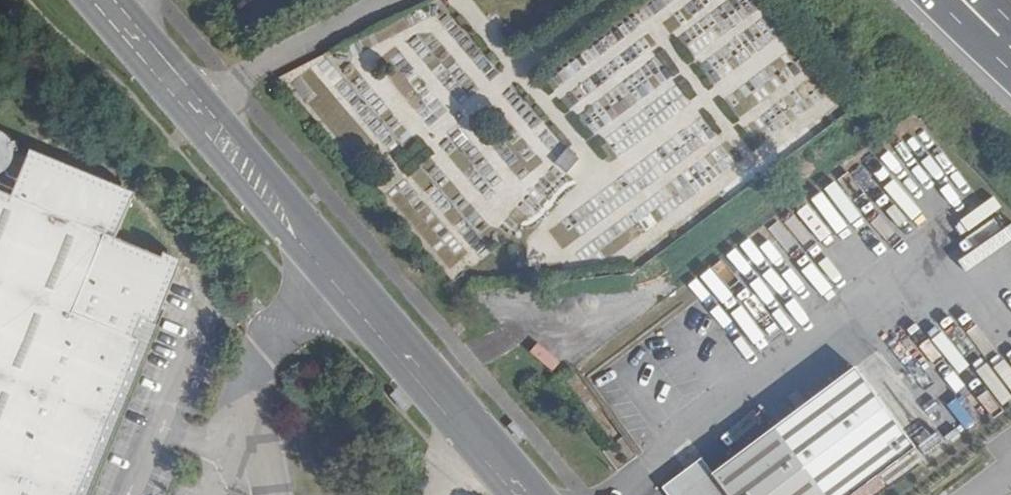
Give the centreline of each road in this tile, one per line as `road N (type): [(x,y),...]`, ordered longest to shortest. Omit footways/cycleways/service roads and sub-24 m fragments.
road 1 (secondary): [(197,110),(523,494)]
road 2 (secondary): [(89,0),(197,110)]
road 3 (secondary): [(197,110),(120,0)]

